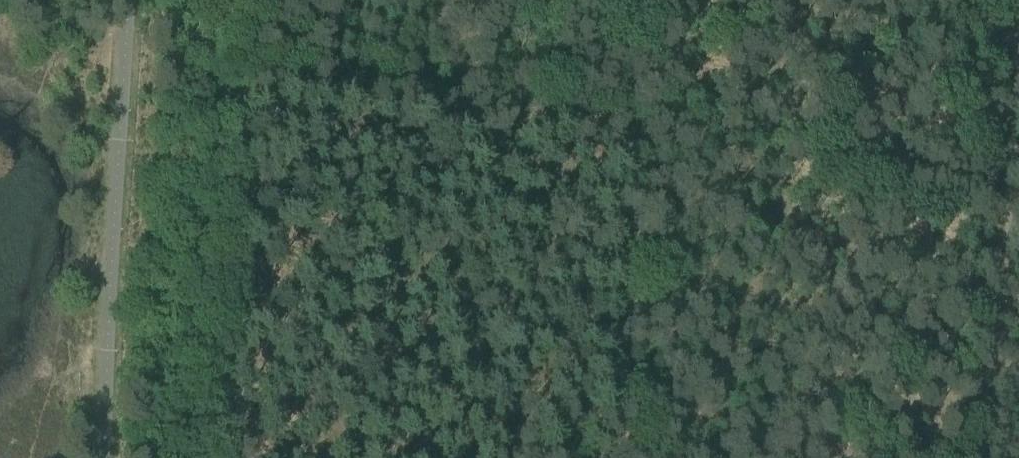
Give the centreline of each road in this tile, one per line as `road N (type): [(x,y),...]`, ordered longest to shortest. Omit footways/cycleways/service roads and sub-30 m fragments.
road 1 (track): [(223,0),(202,457)]
road 2 (track): [(625,351),(641,0)]
road 3 (track): [(1017,0),(1002,295)]

